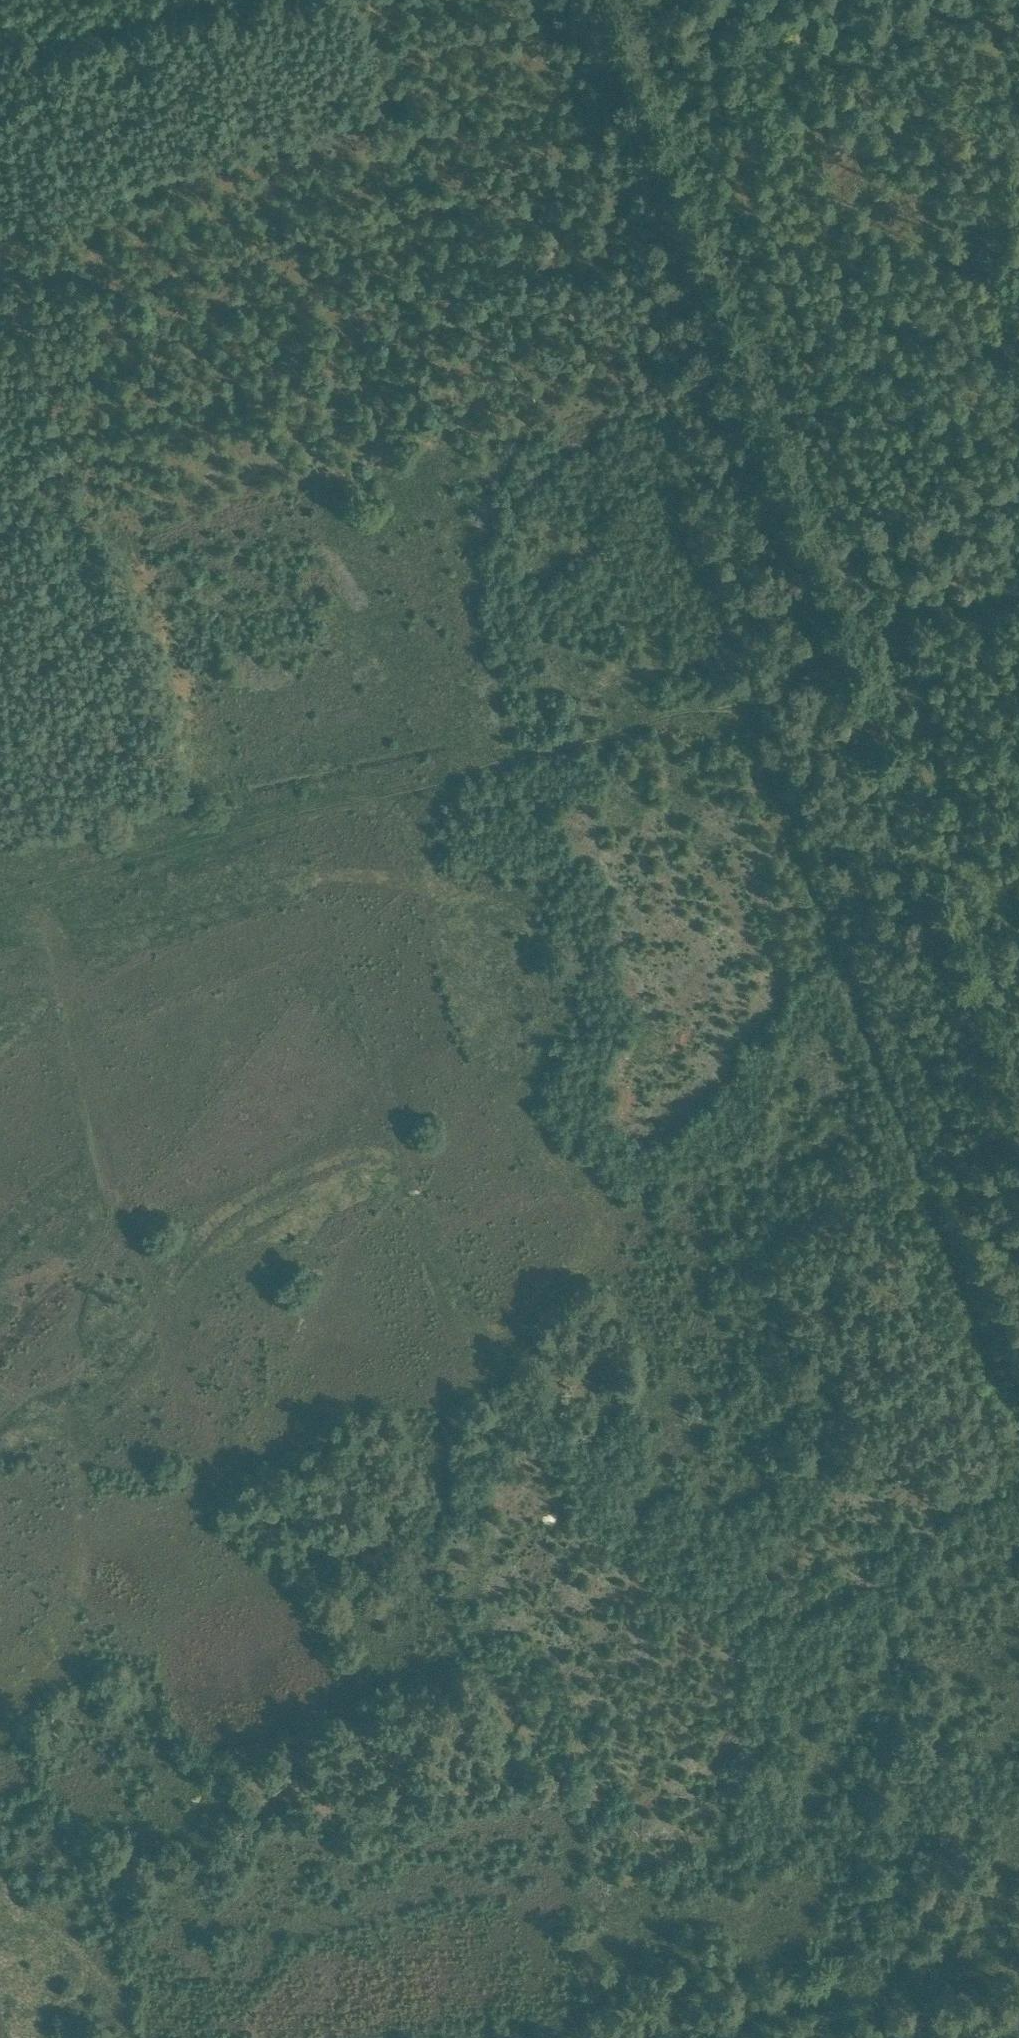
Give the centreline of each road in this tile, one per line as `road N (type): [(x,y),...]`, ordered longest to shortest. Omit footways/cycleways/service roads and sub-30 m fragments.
road 1 (track): [(1001,0),(738,89)]

